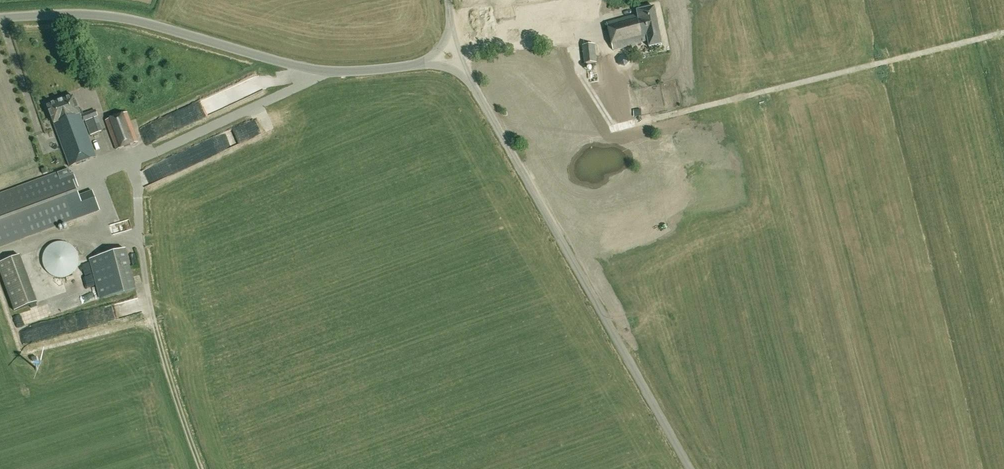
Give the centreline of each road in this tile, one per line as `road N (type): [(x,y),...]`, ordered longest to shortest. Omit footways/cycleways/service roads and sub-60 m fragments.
road 1 (unclassified): [(691,468),(466,78)]
road 2 (unclassified): [(0,15),(104,12),(320,72),(419,65)]

